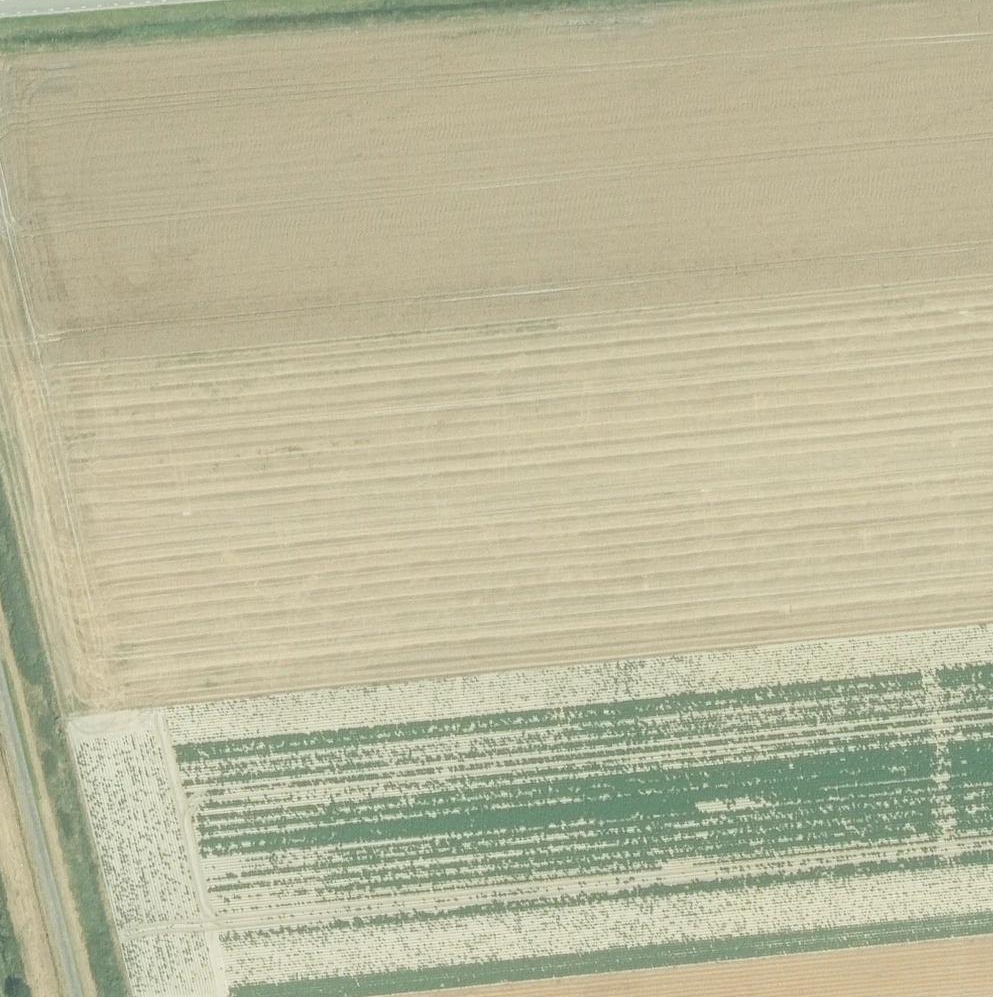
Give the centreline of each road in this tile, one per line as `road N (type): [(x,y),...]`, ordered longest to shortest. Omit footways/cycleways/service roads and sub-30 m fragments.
road 1 (unclassified): [(75,996),(0,692)]

